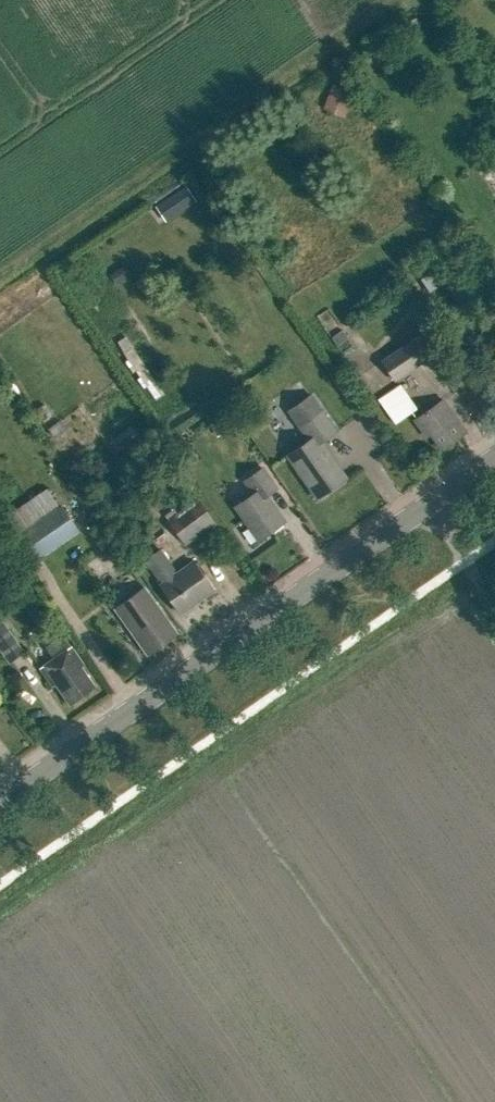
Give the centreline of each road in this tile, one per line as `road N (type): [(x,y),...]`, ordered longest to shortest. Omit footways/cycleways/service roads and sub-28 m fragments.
road 1 (tertiary): [(0,800),(494,457)]

